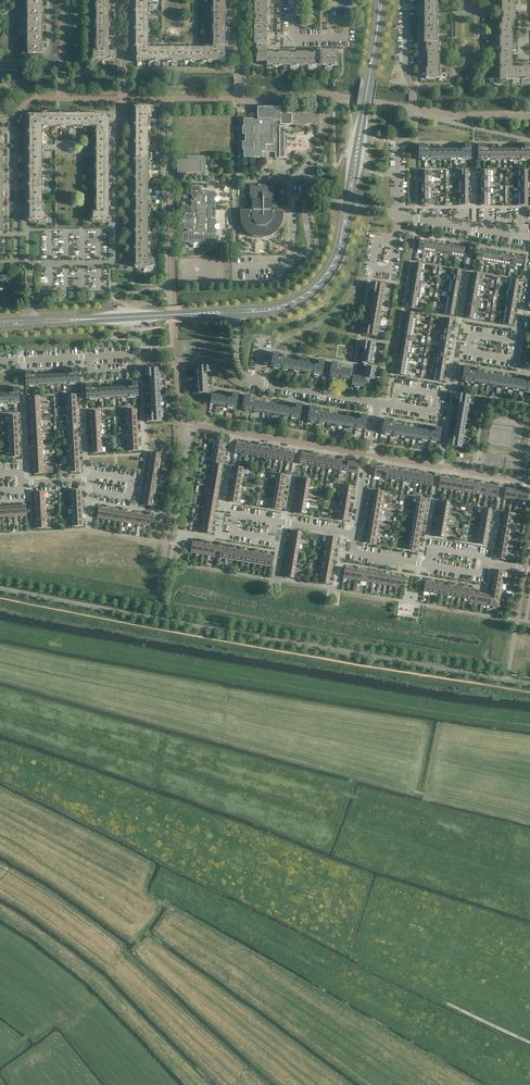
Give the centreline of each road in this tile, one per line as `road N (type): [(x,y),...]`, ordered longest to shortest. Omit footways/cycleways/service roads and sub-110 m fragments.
road 1 (residential): [(378,403),(249,381),(235,349),(237,312)]
road 2 (tertiary): [(237,312),(281,308),(316,290),(339,259),(350,203)]
road 3 (residential): [(113,263),(131,263),(130,117),(122,112)]
road 4 (tertiary): [(350,203),(376,37)]
road 5 (residential): [(350,203),(309,203),(311,247),(297,257),(291,203)]
road 6 (residential): [(122,112),(113,118),(113,263)]
road 7 (residential): [(17,263),(16,135),(0,130)]
road 8 (tertiary): [(97,319),(237,312)]
road 9 (residential): [(355,535),(378,403)]
road 10 (residential): [(529,239),(399,216)]

